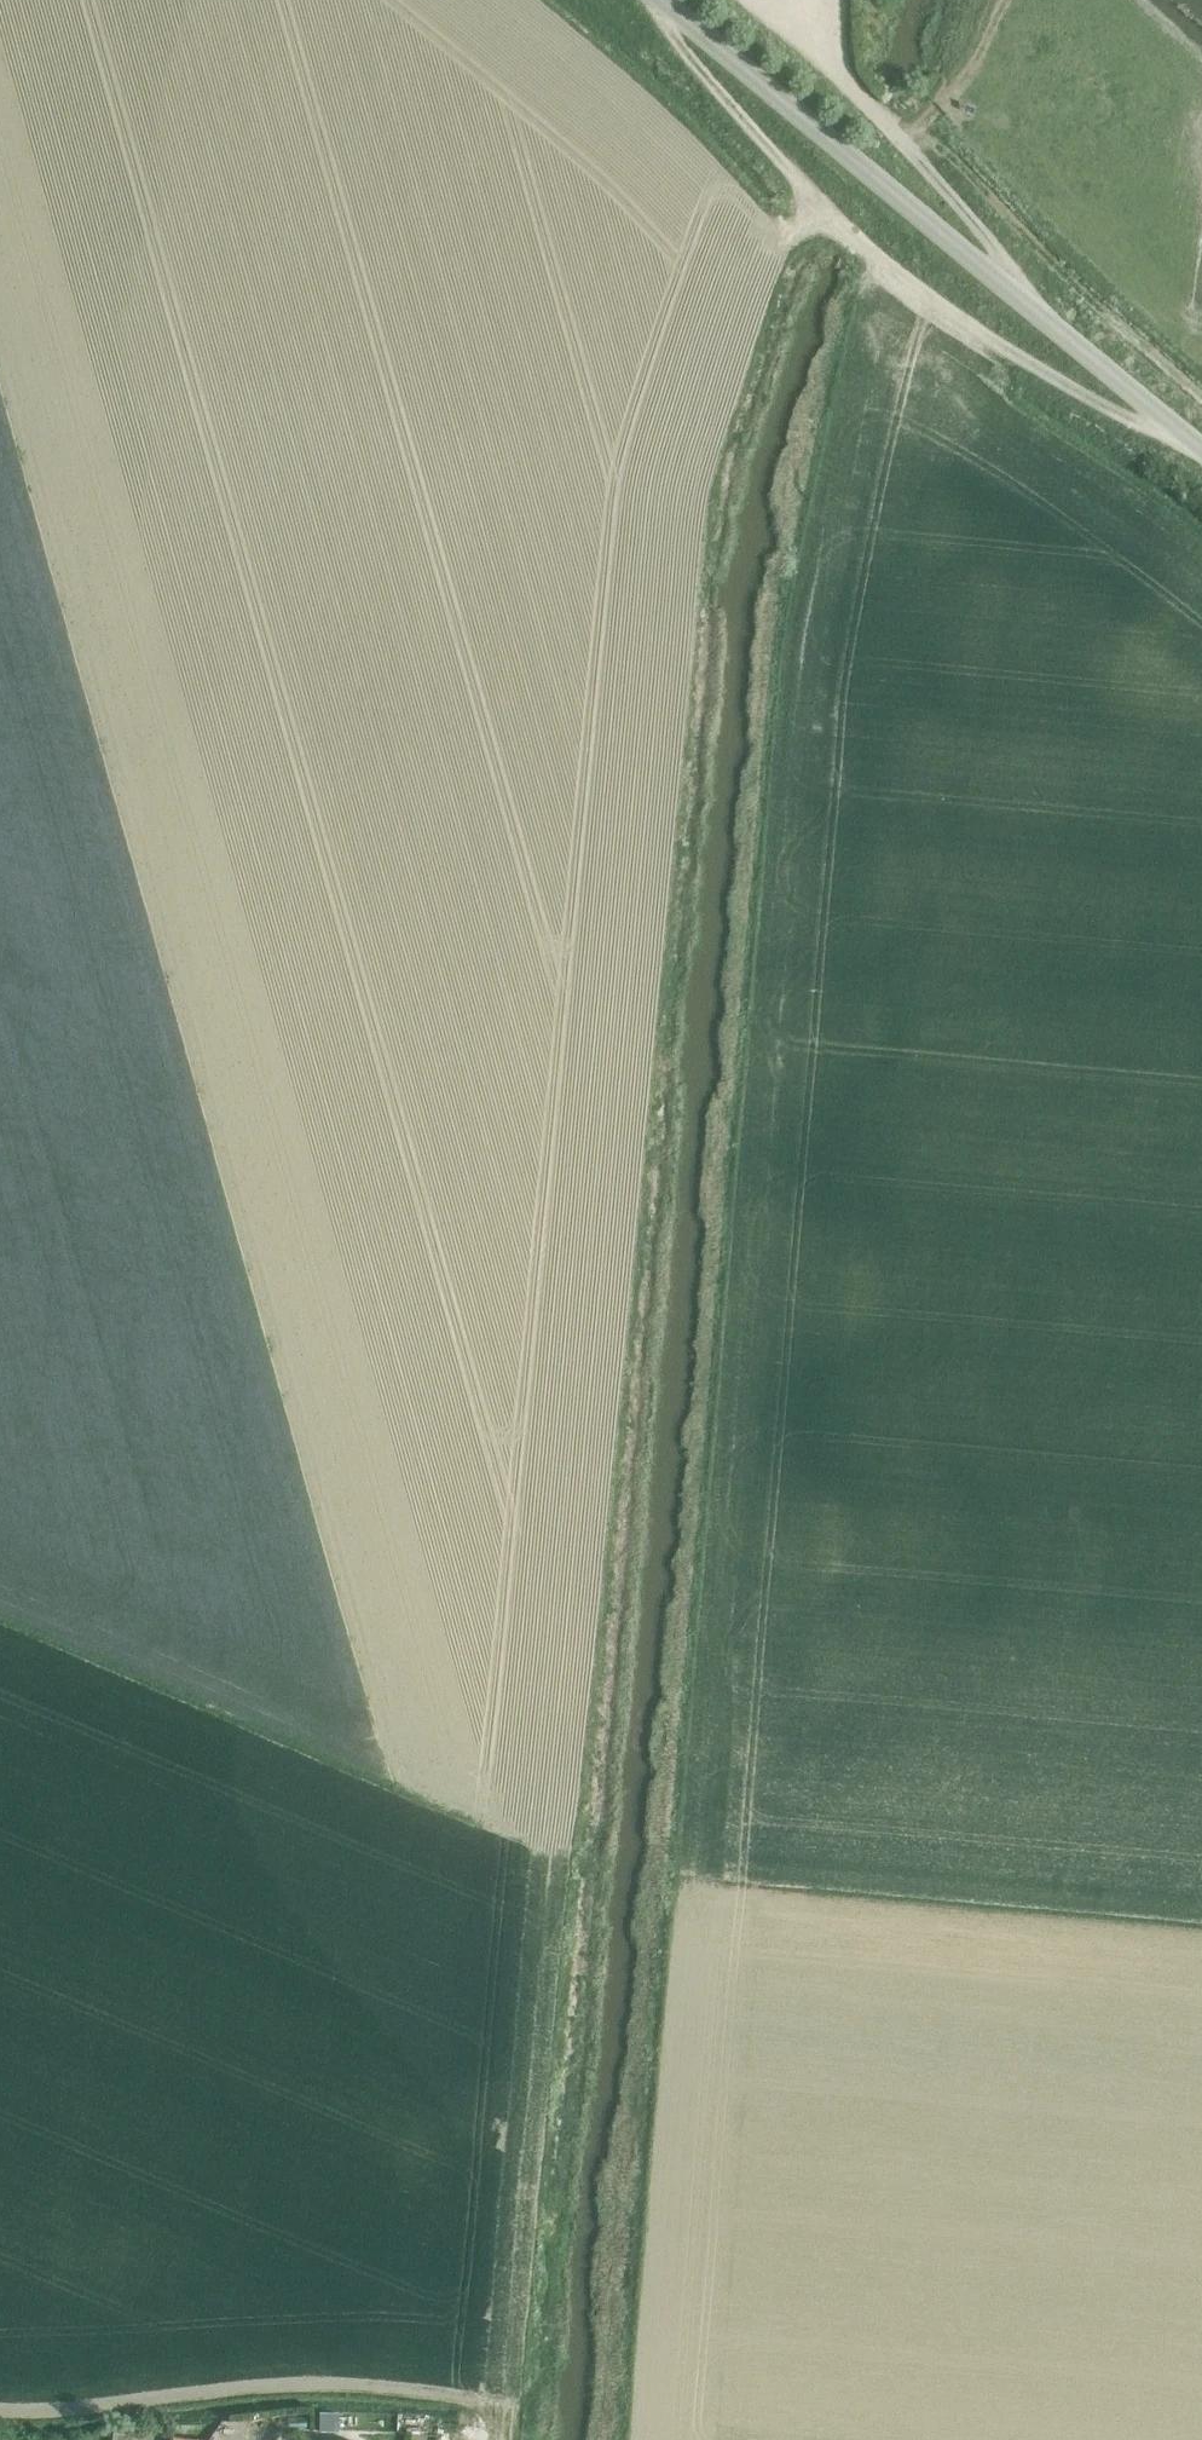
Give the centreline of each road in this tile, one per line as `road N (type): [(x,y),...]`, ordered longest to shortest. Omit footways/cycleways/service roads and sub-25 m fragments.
road 1 (track): [(664,5),(676,49),(867,253),(1071,386),(1157,430),(1181,433)]
road 2 (unclassified): [(1054,328),(658,0)]
road 3 (unclassified): [(1054,328),(858,90),(767,0)]
road 4 (track): [(1201,395),(935,180)]
road 5 (unclassified): [(1201,450),(1054,328)]

